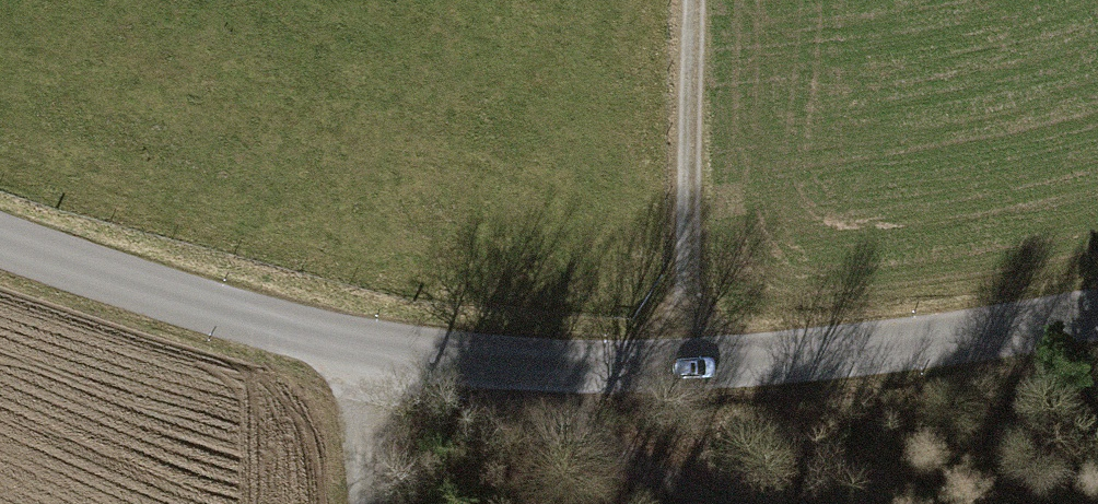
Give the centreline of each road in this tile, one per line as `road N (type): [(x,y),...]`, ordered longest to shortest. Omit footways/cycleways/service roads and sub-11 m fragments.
road 1 (unclassified): [(1097,315),(799,357),(686,365),(478,358),(260,315),(0,233)]
road 2 (track): [(686,365),(691,0)]
road 3 (track): [(478,358),(607,449),(714,503)]
road 4 (track): [(365,503),(363,341)]

